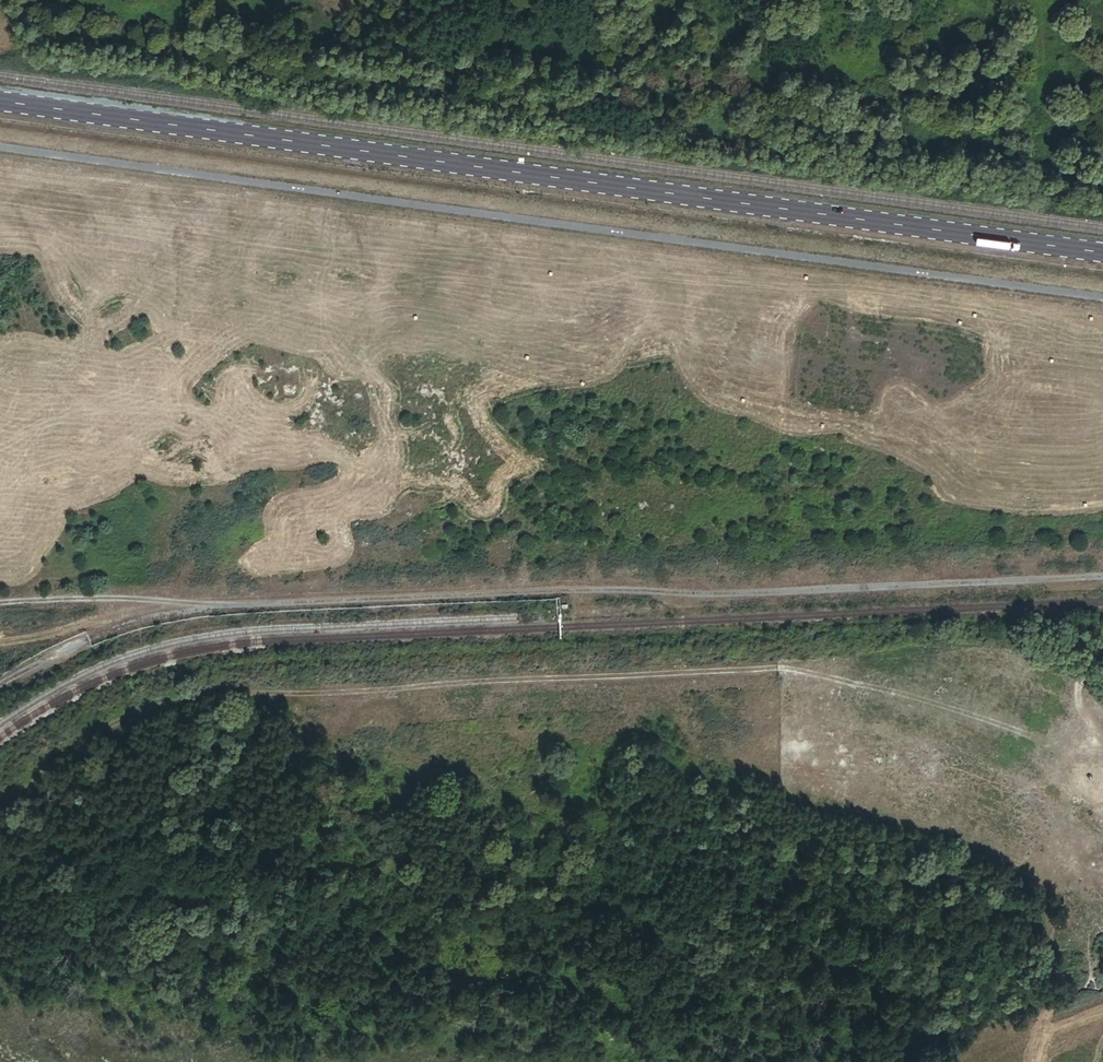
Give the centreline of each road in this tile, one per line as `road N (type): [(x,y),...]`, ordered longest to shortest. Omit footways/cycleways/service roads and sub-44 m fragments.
road 1 (track): [(0,822),(43,768),(108,718),(193,692),(788,668),(1069,743),(1096,730),(1077,700),(1084,670),(1102,650)]
road 2 (tertiary): [(0,101),(1102,253)]
road 3 (track): [(258,605),(0,601)]

